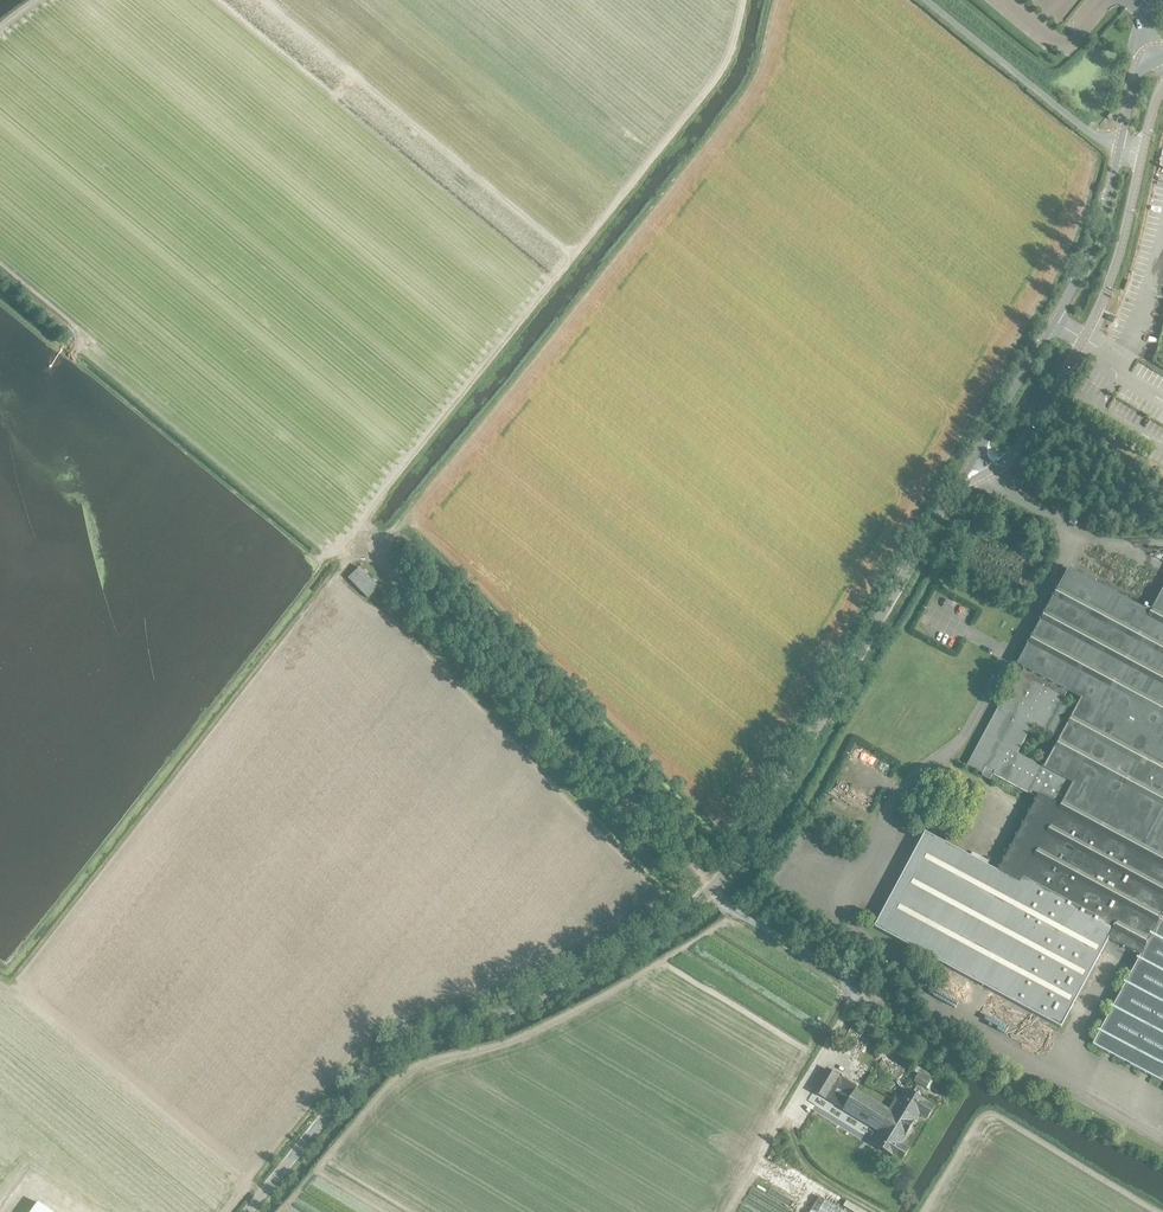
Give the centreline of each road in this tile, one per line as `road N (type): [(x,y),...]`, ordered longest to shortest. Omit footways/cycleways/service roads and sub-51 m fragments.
road 1 (residential): [(249,1211),(364,1069),(404,1041),(511,1009),(715,889),(952,491)]
road 2 (track): [(0,445),(84,345),(336,556),(370,553),(715,889)]
road 3 (track): [(346,553),(727,62),(740,0)]
road 4 (residential): [(1154,54),(1135,71),(1077,277),(952,491)]
road 5 (residential): [(952,491),(1007,460),(1082,338),(1114,271),(1162,85)]
road 6 (track): [(882,1211),(804,1164),(785,1116)]

